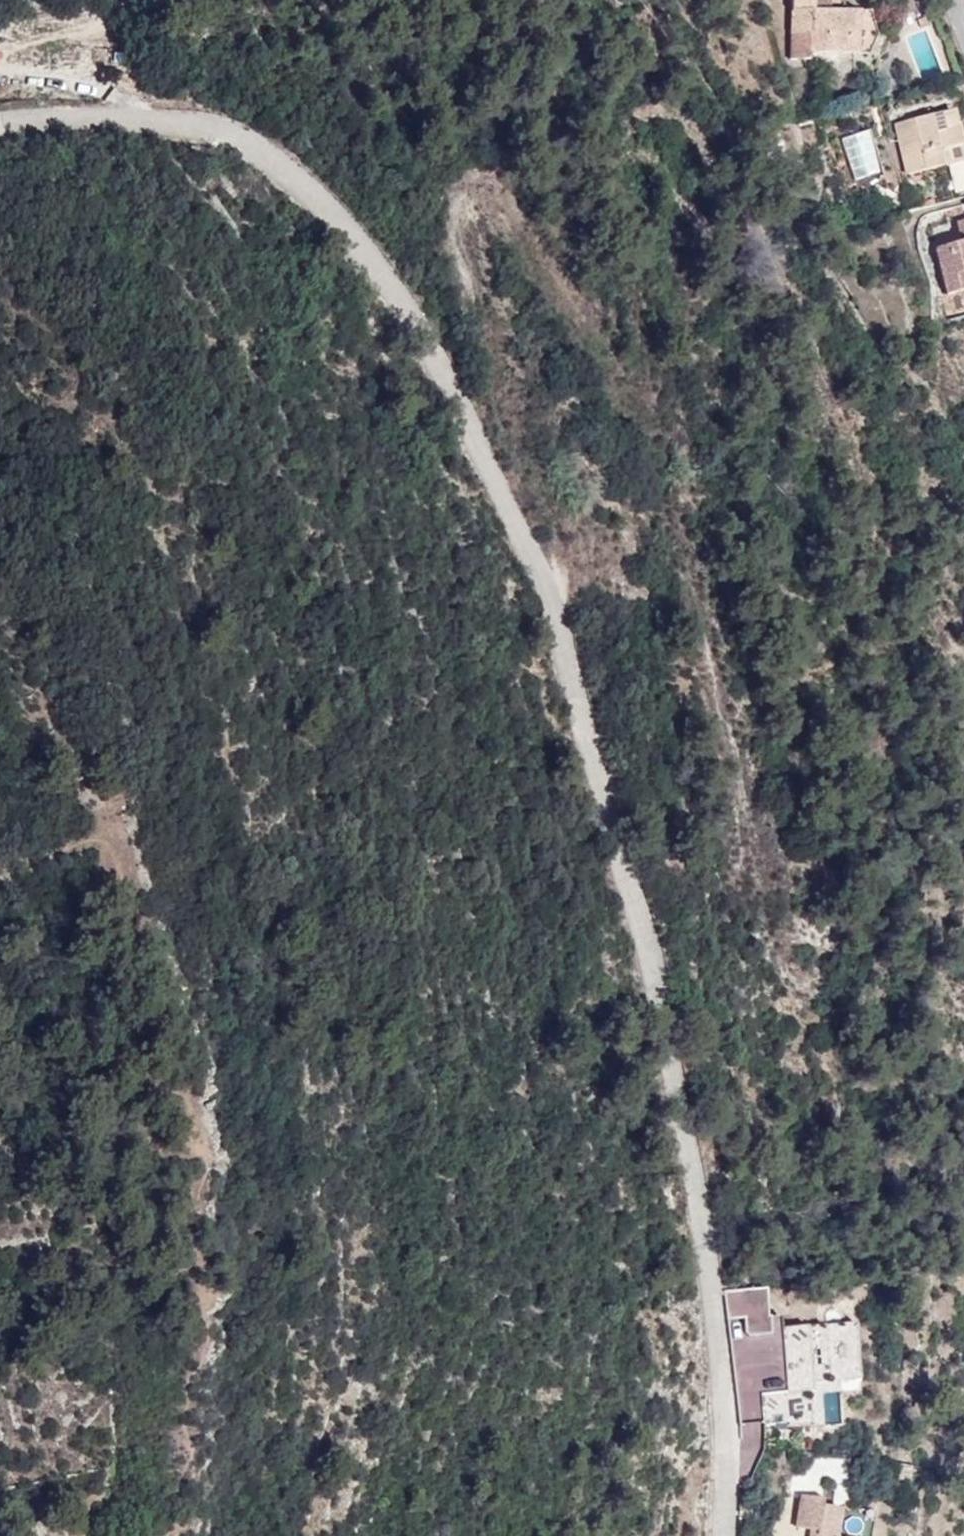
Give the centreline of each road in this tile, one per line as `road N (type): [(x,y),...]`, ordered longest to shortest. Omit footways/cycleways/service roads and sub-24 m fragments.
road 1 (unclassified): [(724,1535),(724,1429),(708,1278),(645,941),(537,562),(437,364),(342,227),(244,140),(119,119),(0,123)]

